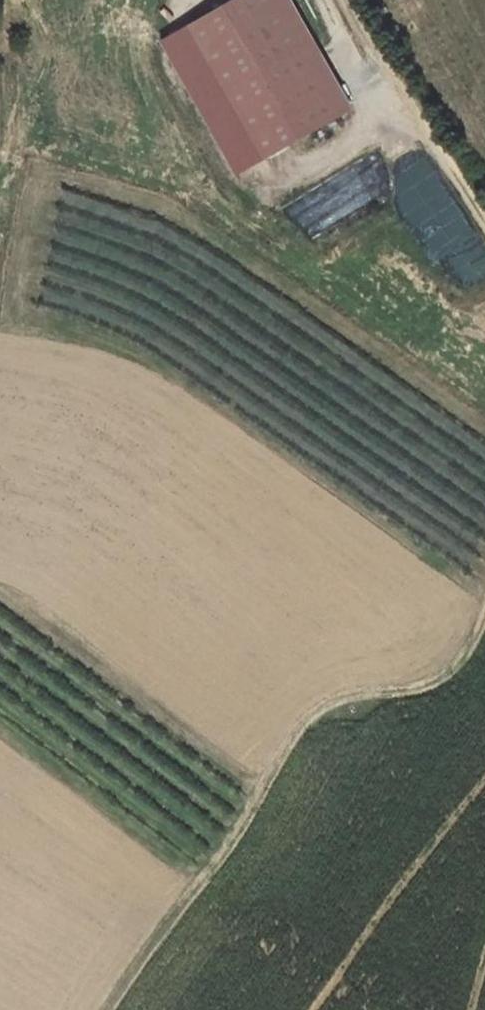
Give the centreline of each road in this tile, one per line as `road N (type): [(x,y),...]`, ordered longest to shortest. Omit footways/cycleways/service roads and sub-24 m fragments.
road 1 (track): [(484,229),(343,0)]

